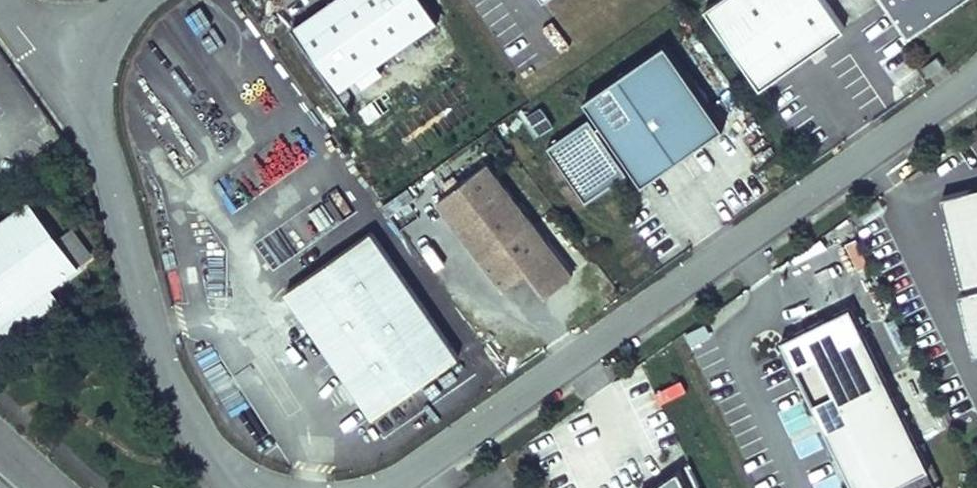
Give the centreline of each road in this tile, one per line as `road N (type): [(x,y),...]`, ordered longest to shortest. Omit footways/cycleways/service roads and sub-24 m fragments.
road 1 (unclassified): [(367,487),(976,74)]
road 2 (unclassified): [(88,51),(86,100),(151,336),(180,399),(251,487)]

